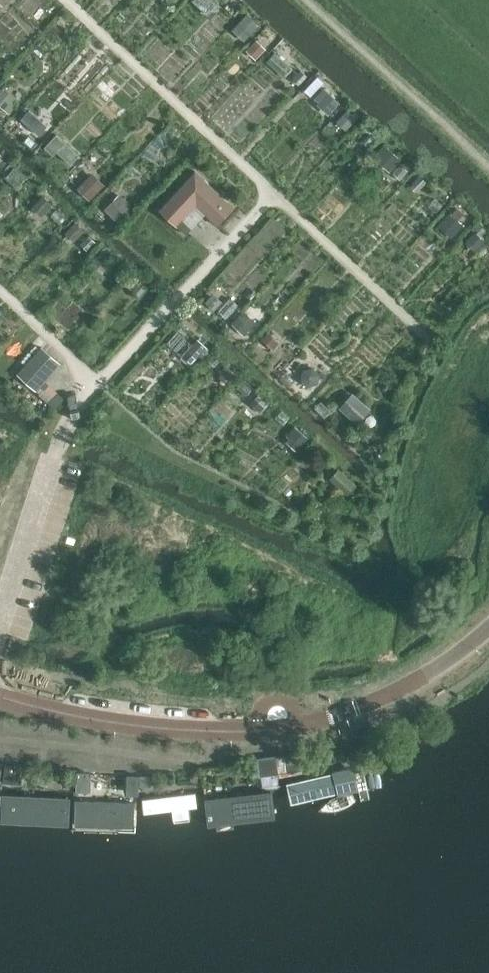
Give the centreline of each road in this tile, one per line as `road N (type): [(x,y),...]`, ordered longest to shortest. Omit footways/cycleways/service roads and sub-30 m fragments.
road 1 (tertiary): [(488,625),(374,702),(294,724),(166,727),(74,715),(0,694)]

